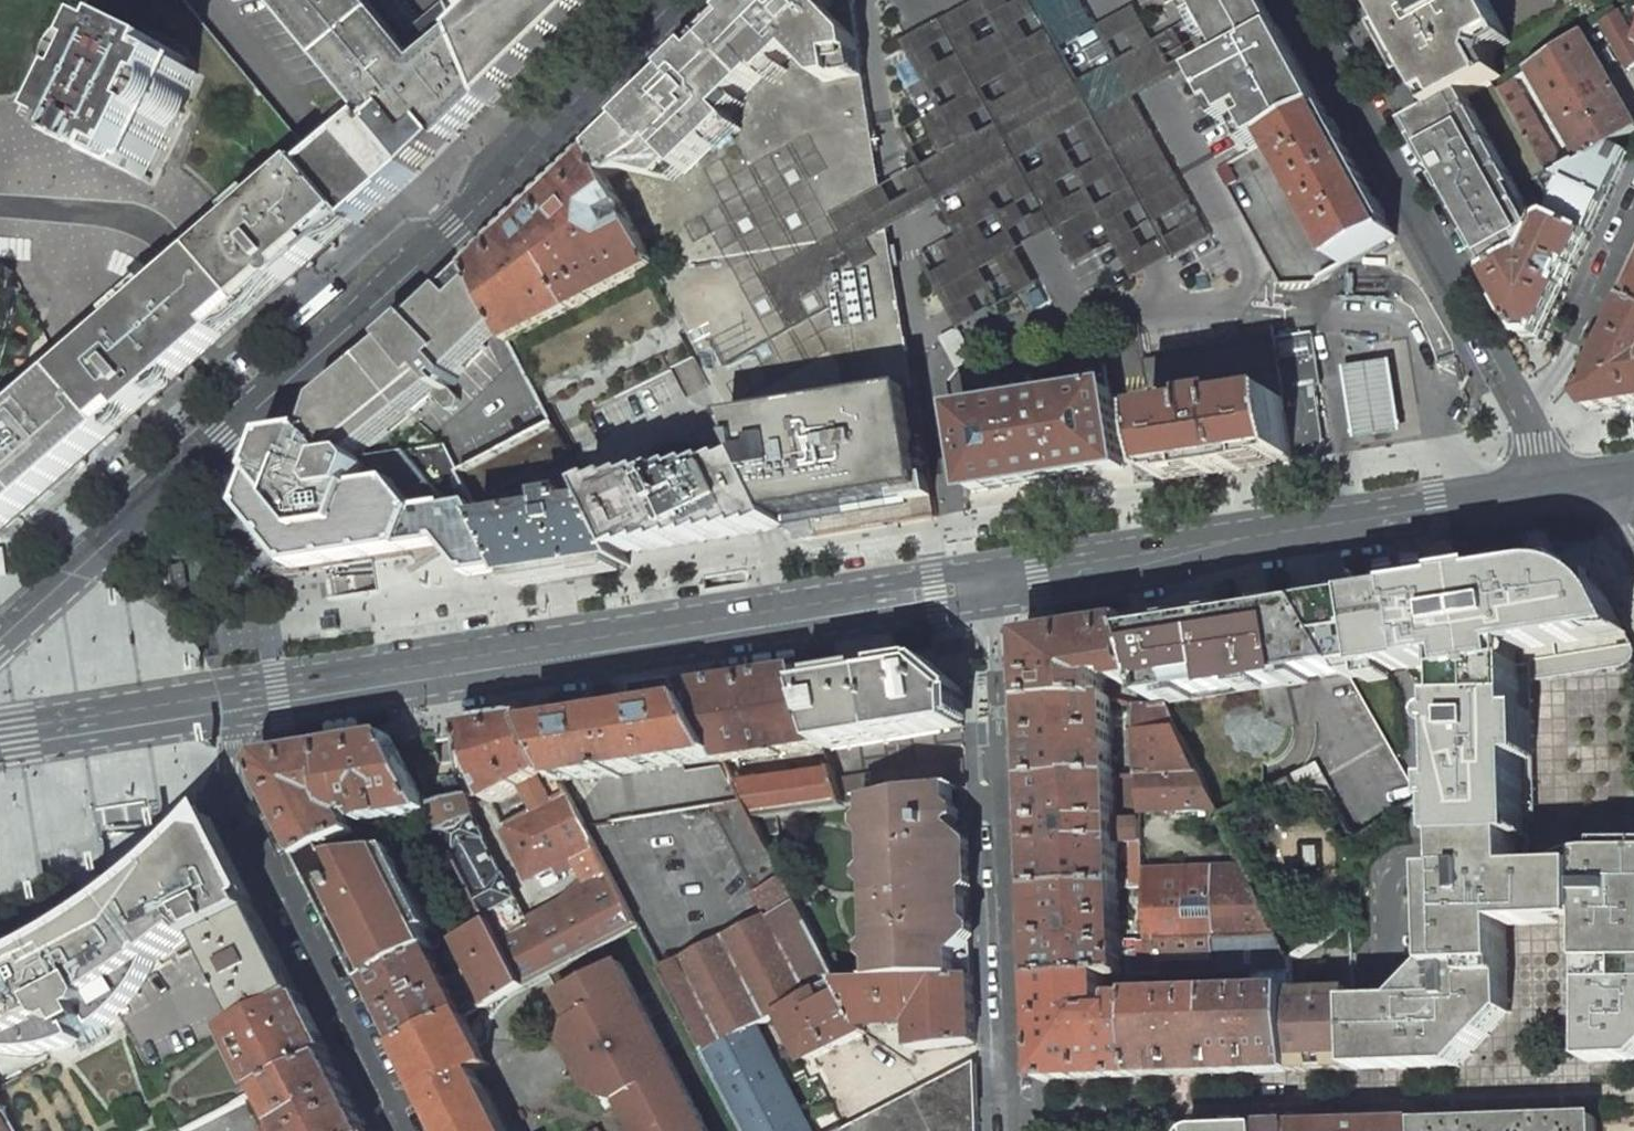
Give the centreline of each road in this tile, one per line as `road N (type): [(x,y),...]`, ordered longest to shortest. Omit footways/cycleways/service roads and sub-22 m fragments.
road 1 (primary): [(995,583),(244,702)]
road 2 (primary): [(1556,490),(995,583)]
road 3 (secondary): [(292,376),(420,262),(683,0)]
road 4 (residential): [(995,583),(1011,1118)]
road 5 (residential): [(409,1130),(237,789),(229,765),(244,702)]
road 6 (residential): [(1518,406),(1293,0)]
road 7 (residential): [(1011,1118),(1453,1100)]
road 8 (secondary): [(0,639),(292,376)]
road 9 (residential): [(0,209),(132,216),(177,246),(292,376)]
road 10 (primary): [(244,702),(0,736)]
road 11 (residential): [(1518,406),(1552,383),(1571,357),(1633,226)]

